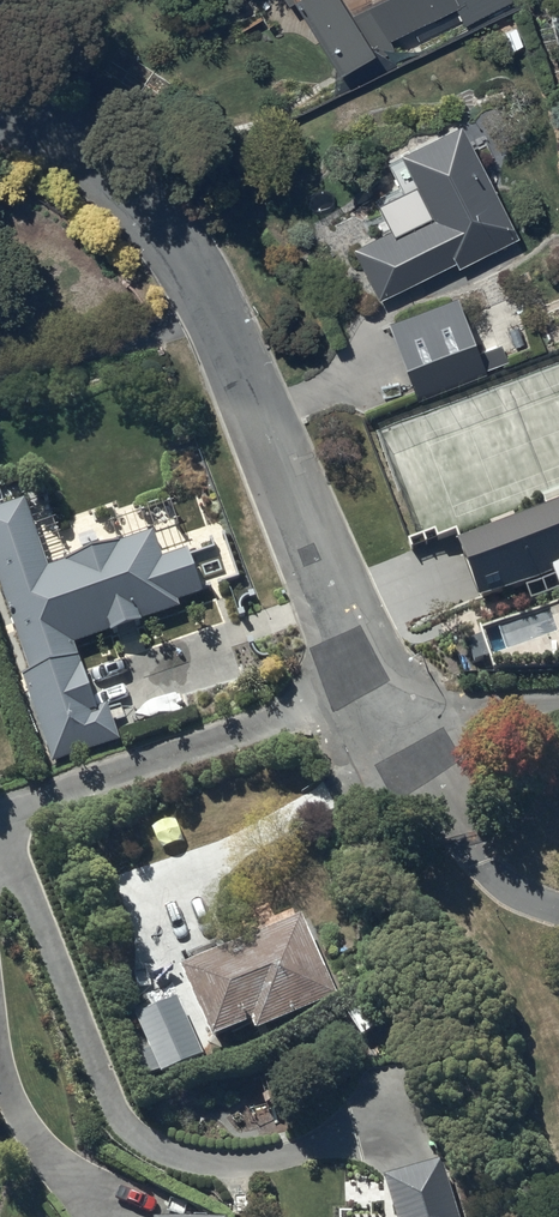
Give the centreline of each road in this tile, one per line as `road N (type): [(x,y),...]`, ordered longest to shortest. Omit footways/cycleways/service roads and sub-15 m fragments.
road 1 (residential): [(0,114),(110,172),(151,211),(197,275),(245,369),(391,742)]

